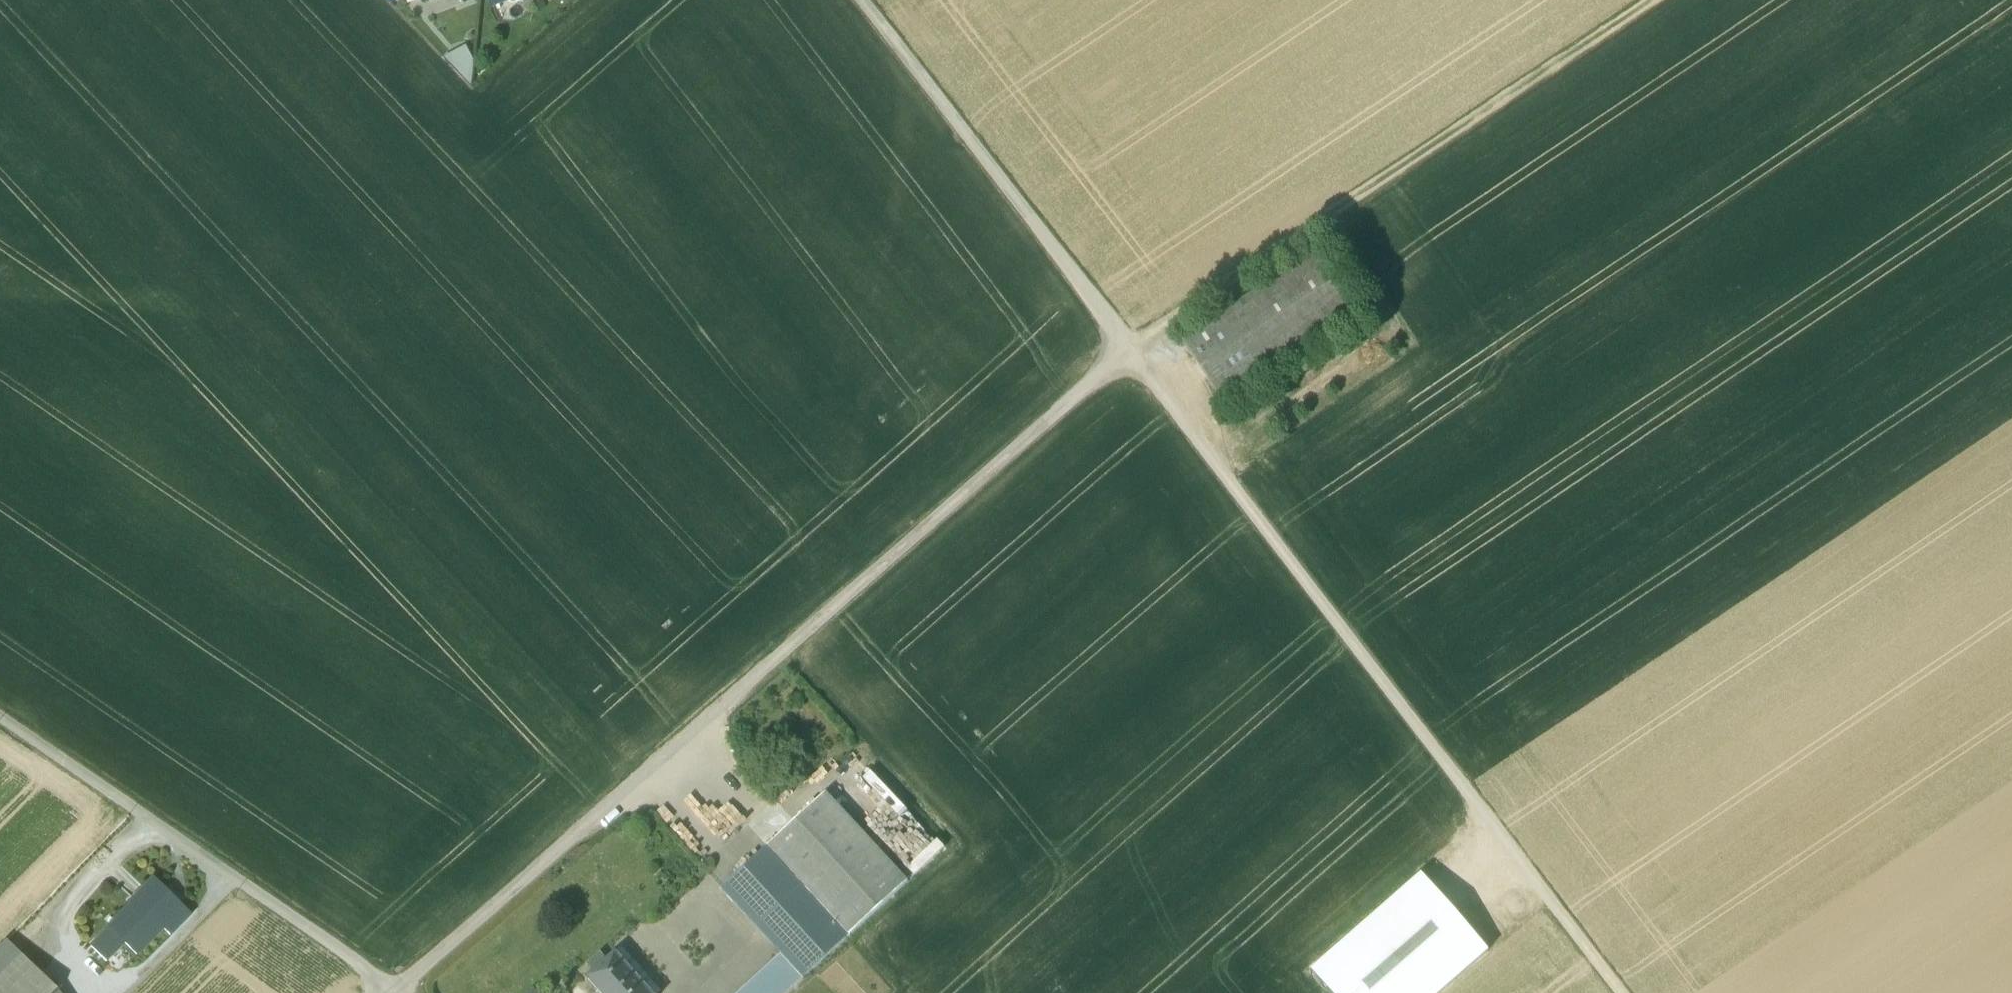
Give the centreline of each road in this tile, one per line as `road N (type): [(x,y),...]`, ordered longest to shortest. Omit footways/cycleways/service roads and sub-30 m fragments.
road 1 (track): [(865,0),(1625,992)]
road 2 (track): [(1131,347),(404,992)]
road 3 (track): [(1131,347),(1652,0)]
road 4 (track): [(670,753),(748,836),(653,933),(703,990)]

